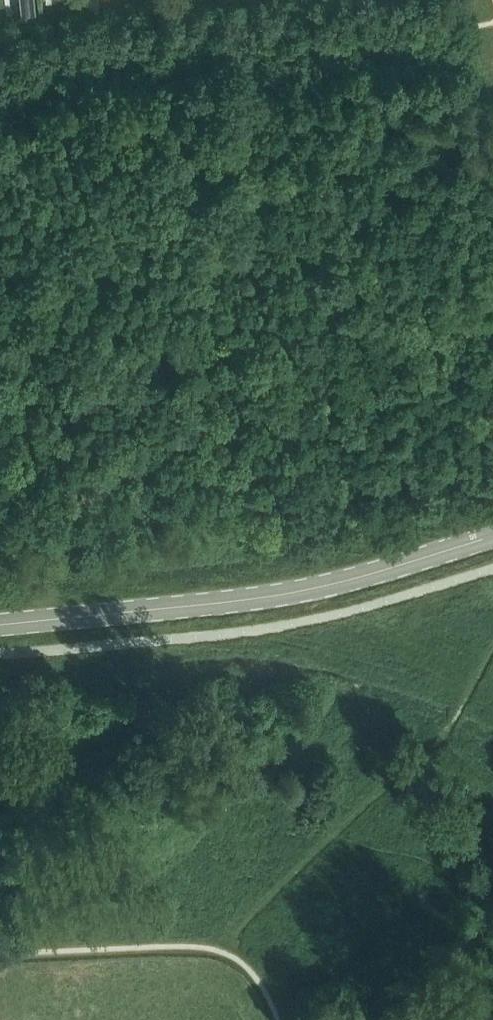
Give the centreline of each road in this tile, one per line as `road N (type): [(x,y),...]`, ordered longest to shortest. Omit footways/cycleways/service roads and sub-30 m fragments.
road 1 (unclassified): [(0,625),(308,592),(492,534)]

